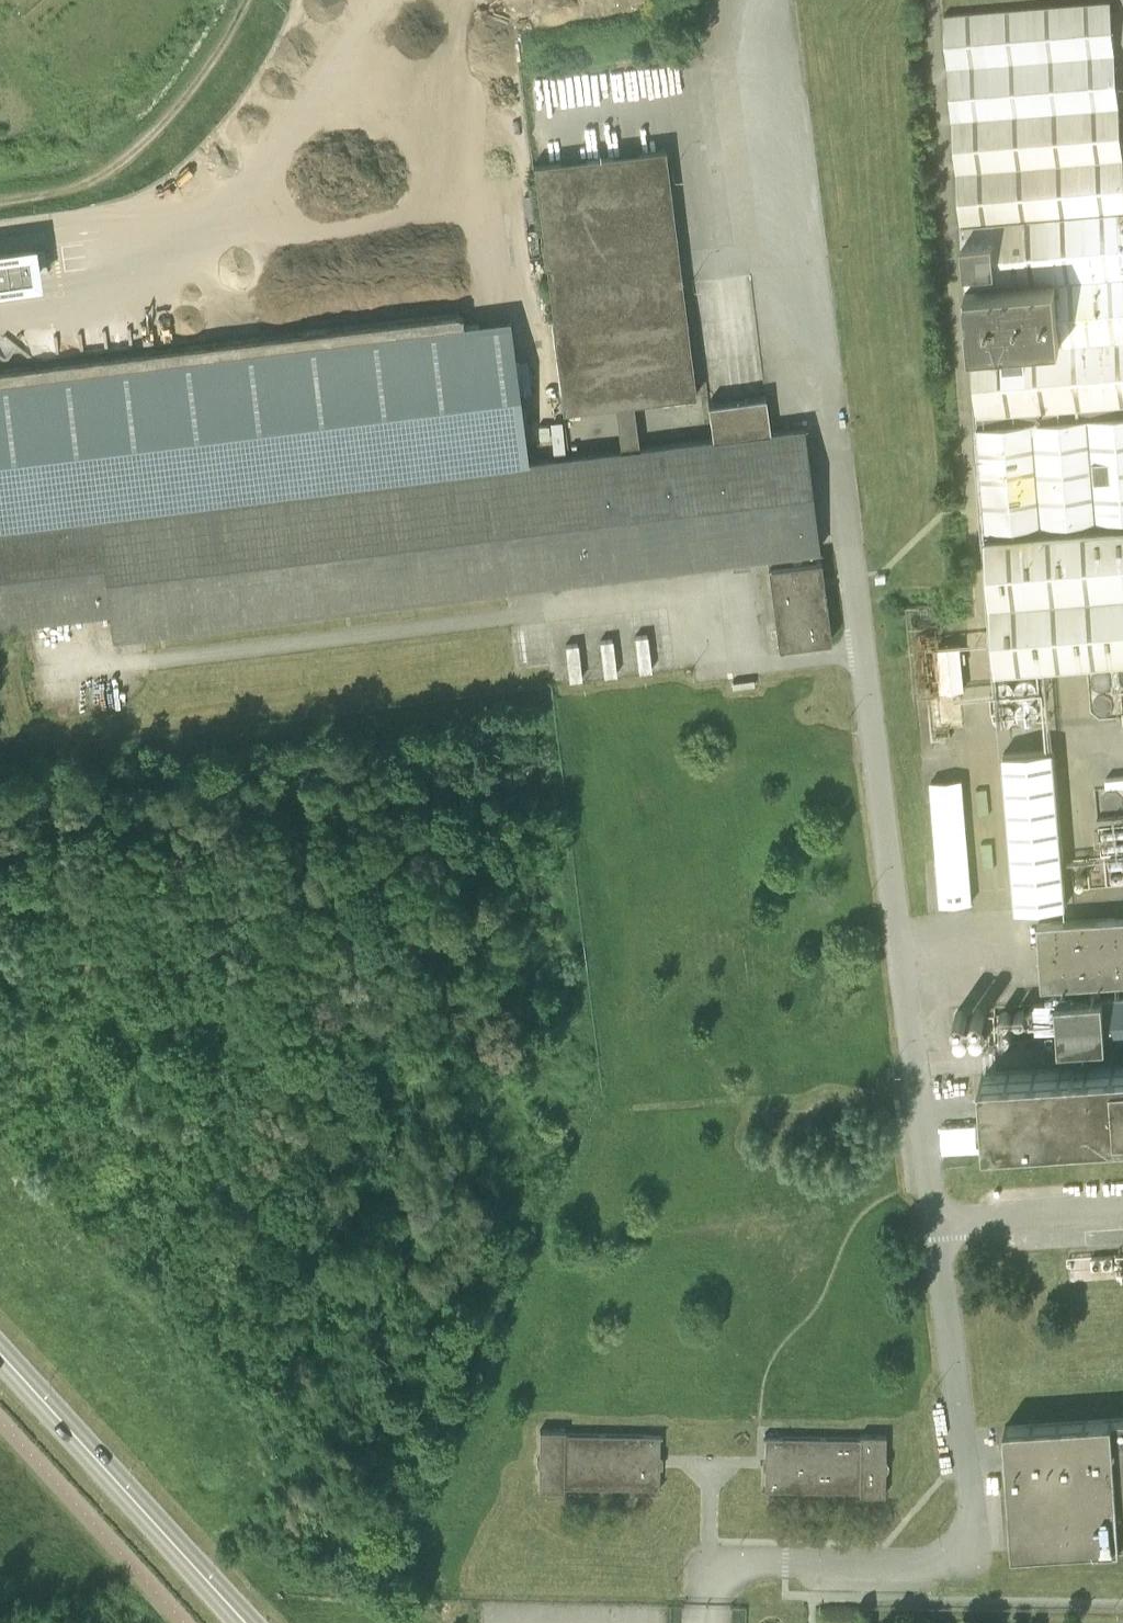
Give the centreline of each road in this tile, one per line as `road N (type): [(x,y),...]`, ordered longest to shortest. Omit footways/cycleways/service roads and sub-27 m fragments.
road 1 (secondary): [(0,1350),(249,1622)]
road 2 (track): [(0,201),(66,190),(133,152),(189,90),(245,0)]

